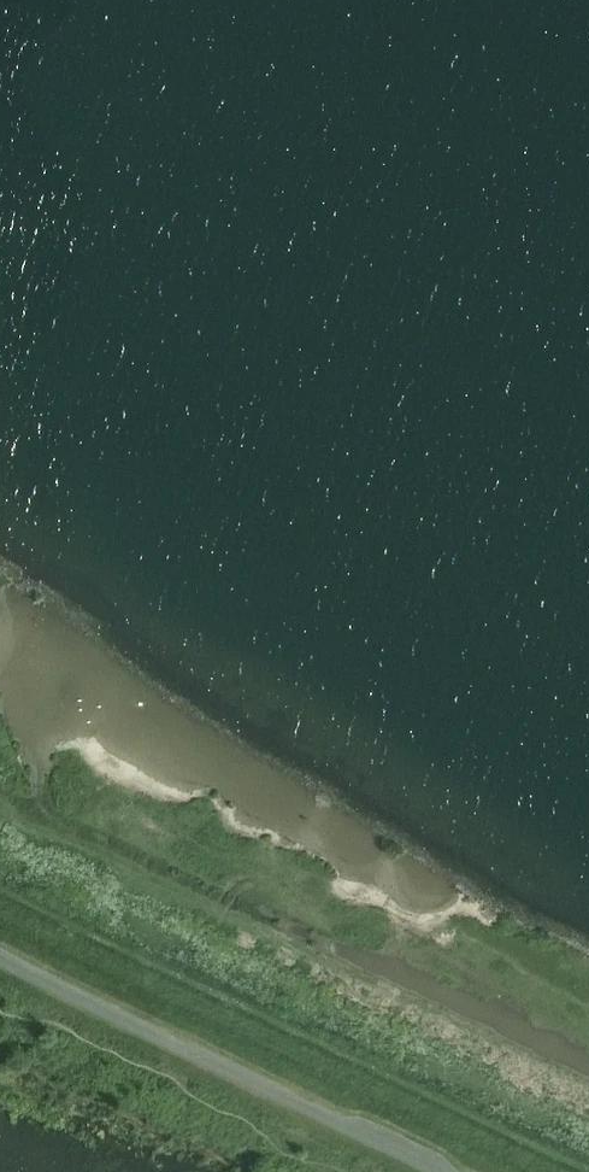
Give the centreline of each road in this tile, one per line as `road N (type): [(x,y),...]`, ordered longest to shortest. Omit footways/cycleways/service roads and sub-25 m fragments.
road 1 (unclassified): [(443,1171),(0,957)]

